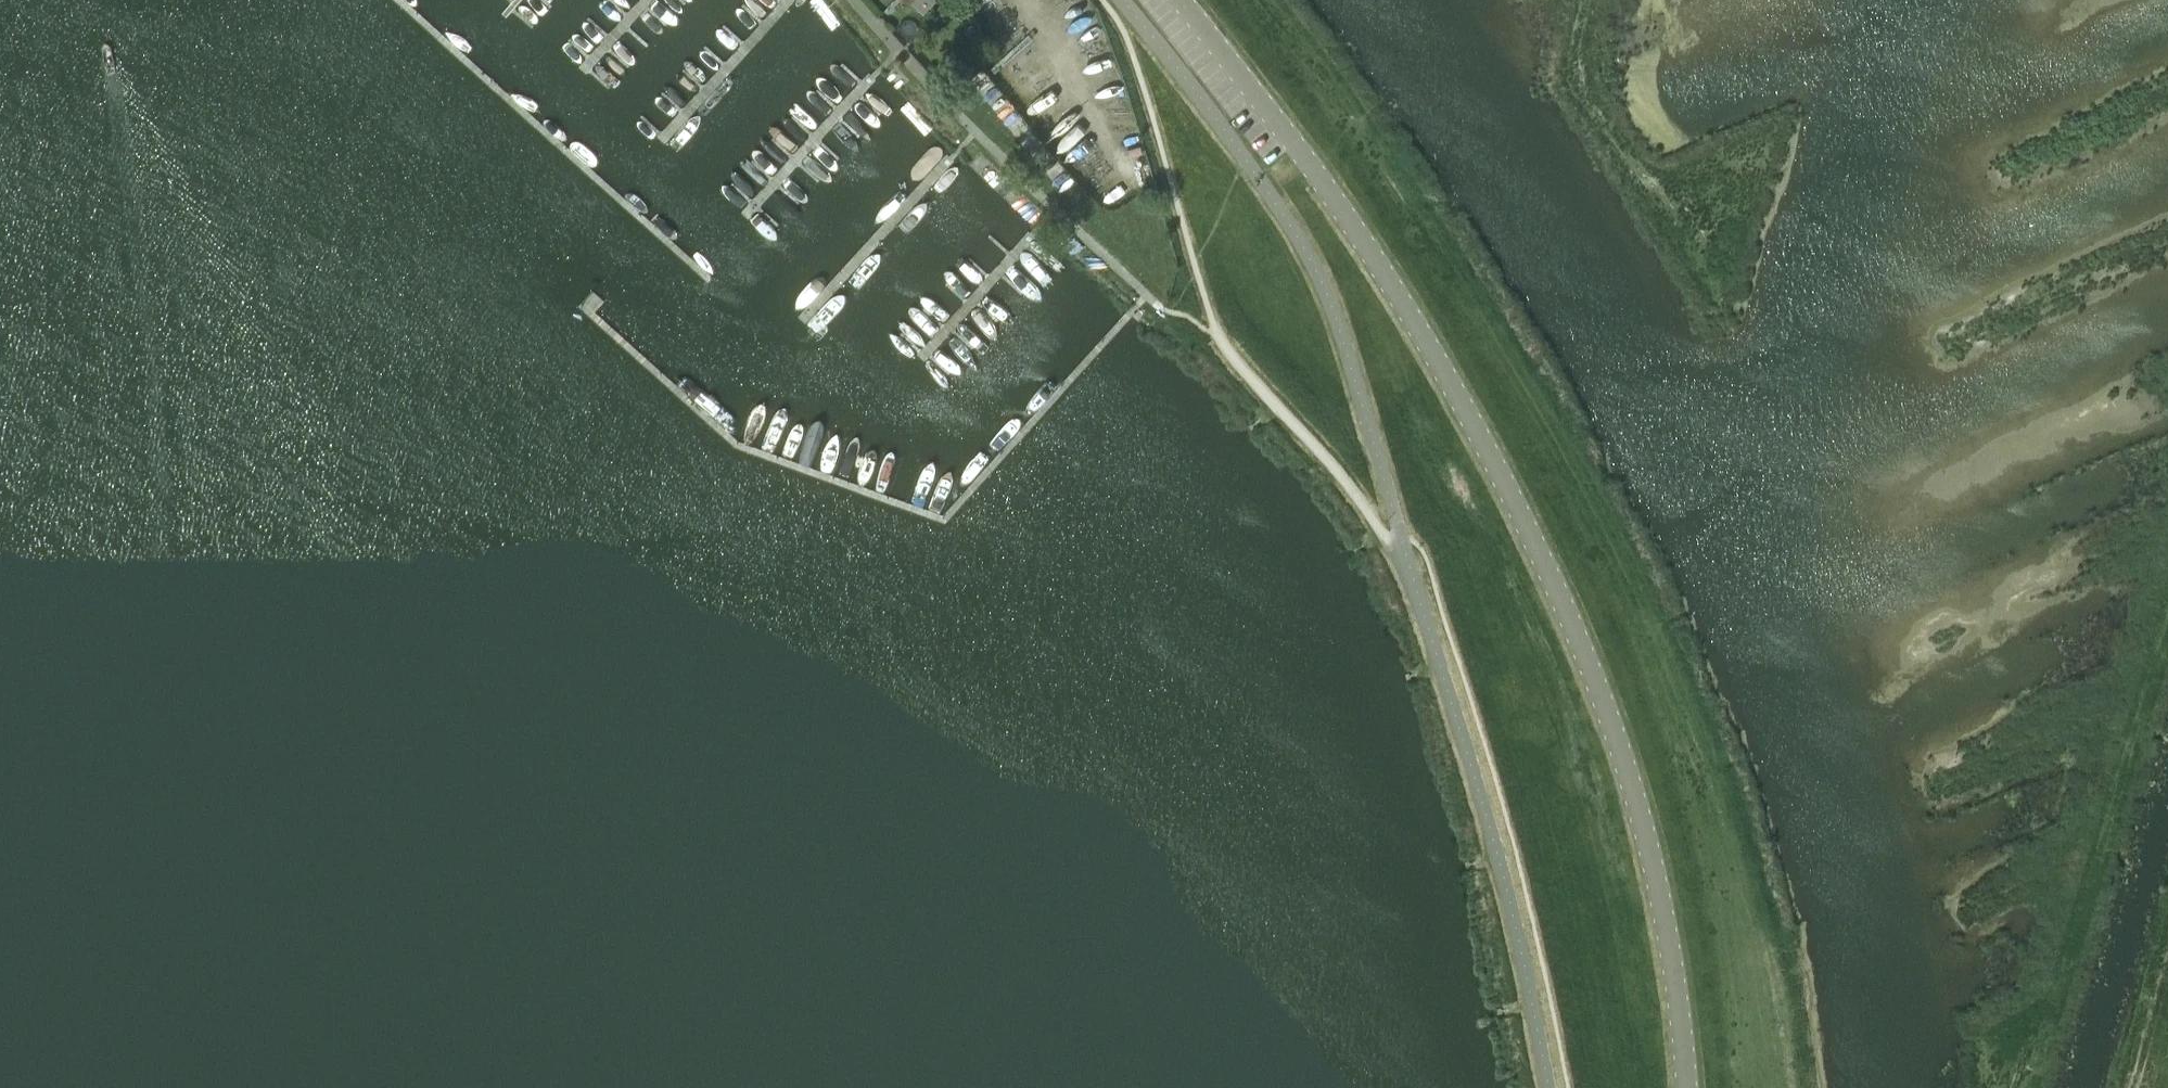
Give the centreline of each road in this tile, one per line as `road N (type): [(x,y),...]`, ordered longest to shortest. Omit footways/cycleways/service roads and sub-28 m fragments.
road 1 (unclassified): [(1687,1087),(1647,840),(1602,697),(1560,597),(1496,462),(1342,209),(1182,0)]

